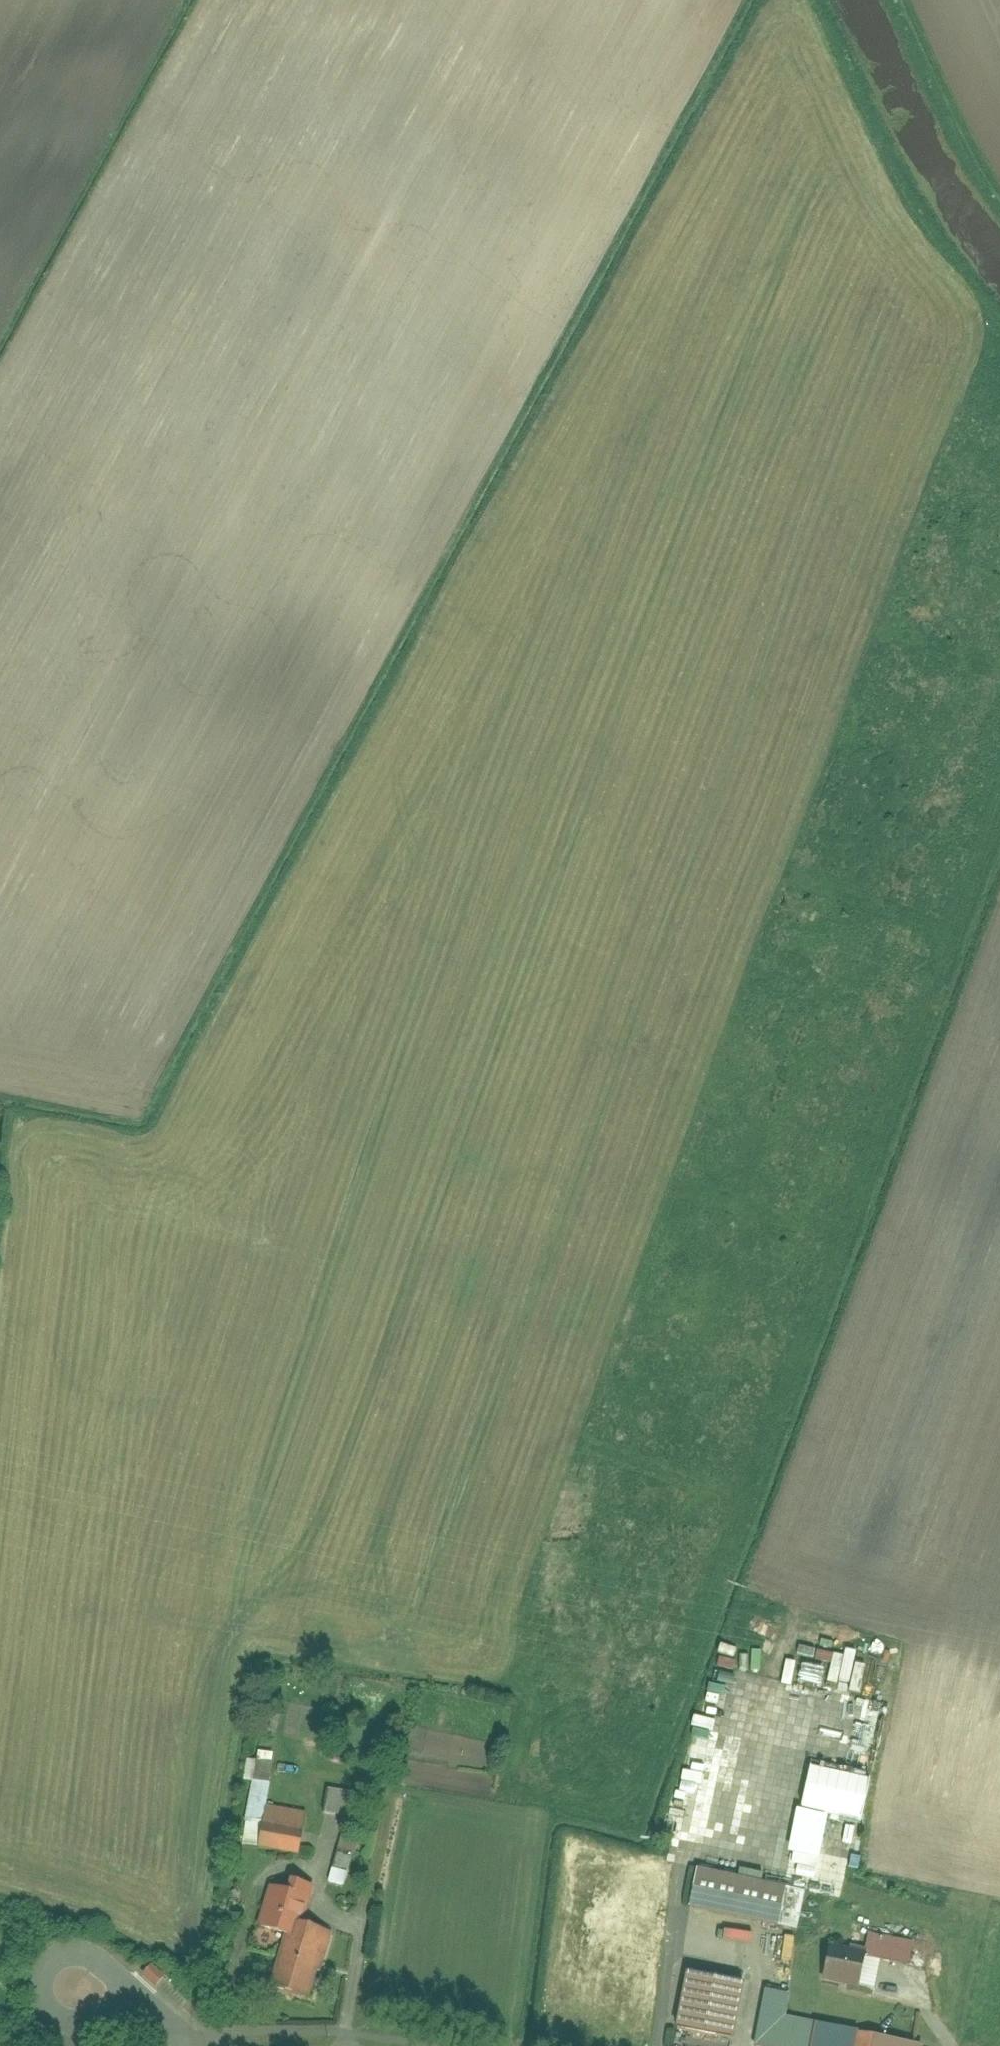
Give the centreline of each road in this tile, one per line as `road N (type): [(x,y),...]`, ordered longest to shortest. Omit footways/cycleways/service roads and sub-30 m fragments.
road 1 (residential): [(181,2045),(132,1999),(76,1989)]

